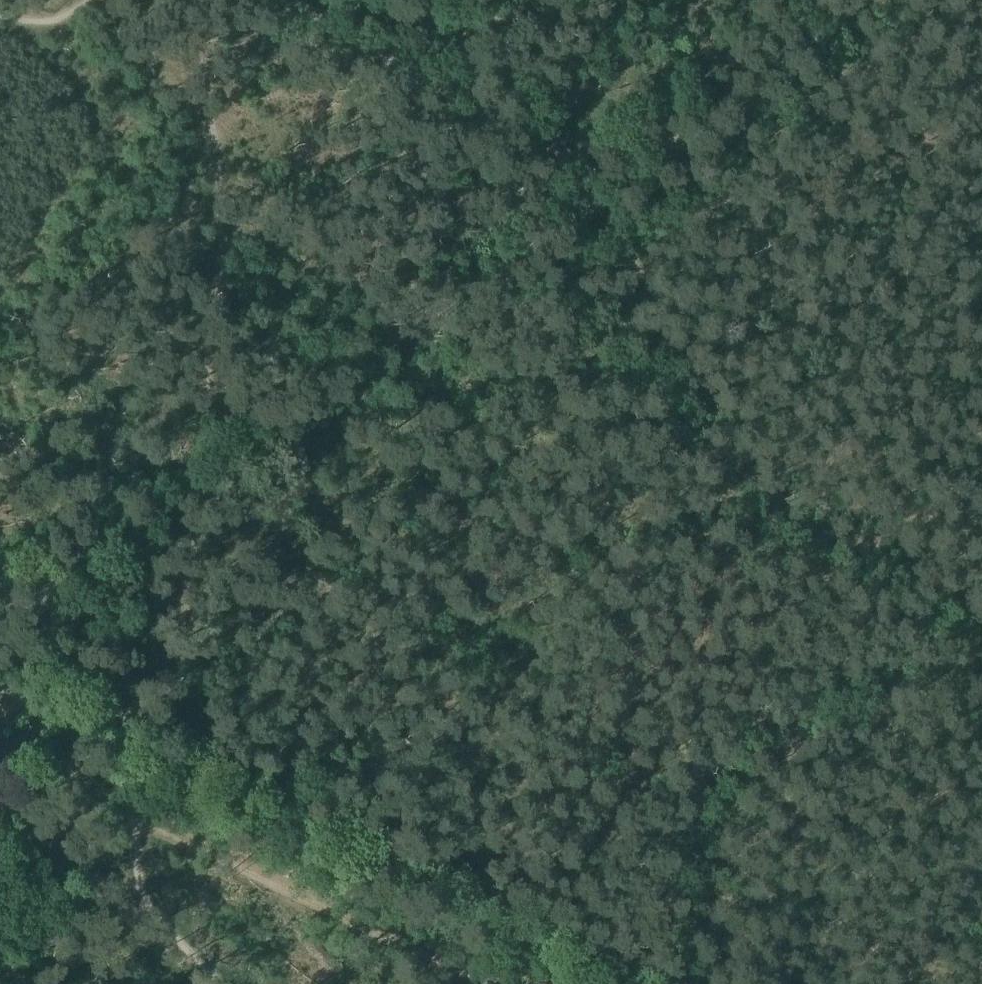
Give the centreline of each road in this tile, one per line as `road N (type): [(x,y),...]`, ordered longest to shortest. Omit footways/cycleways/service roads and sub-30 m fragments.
road 1 (track): [(0,705),(58,695),(92,701),(115,730),(150,909),(228,983)]
road 2 (track): [(130,810),(325,914),(496,983)]
road 3 (track): [(858,0),(617,178)]

